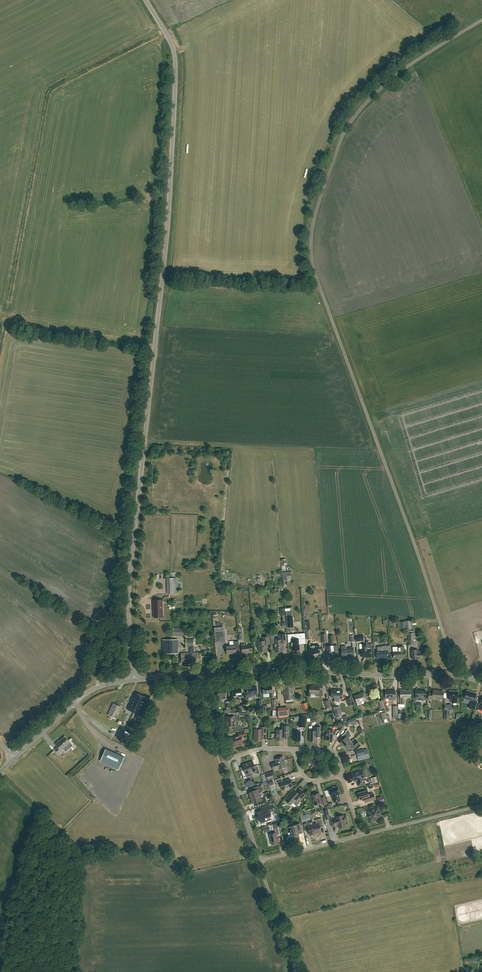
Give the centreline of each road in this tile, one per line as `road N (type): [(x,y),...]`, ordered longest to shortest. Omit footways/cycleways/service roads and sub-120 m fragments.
road 1 (unclassified): [(454,675),(417,551),(316,276),(312,238),(345,131),(361,107),(401,69),(481,20)]
road 2 (unclassified): [(135,680),(128,589),(176,69),(171,43),(145,0)]
road 3 (unclassified): [(454,675),(197,673)]
road 4 (unclassified): [(259,860),(481,806)]
road 5 (unclassified): [(13,759),(89,691),(135,680)]

